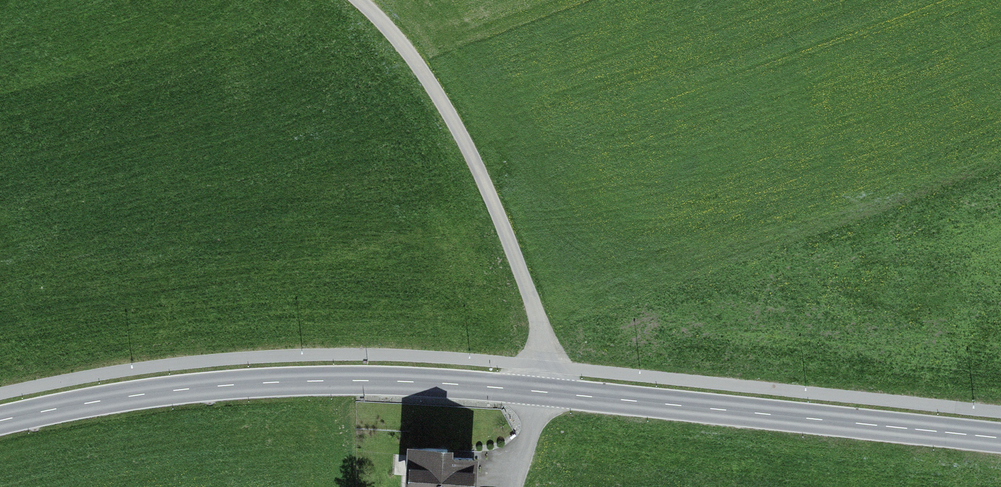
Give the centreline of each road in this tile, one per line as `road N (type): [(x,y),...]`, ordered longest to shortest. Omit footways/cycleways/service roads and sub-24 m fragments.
road 1 (tertiary): [(1000,439),(369,380),(149,394),(0,422)]
road 2 (track): [(540,392),(544,343),(465,138),(411,52),(358,0)]

